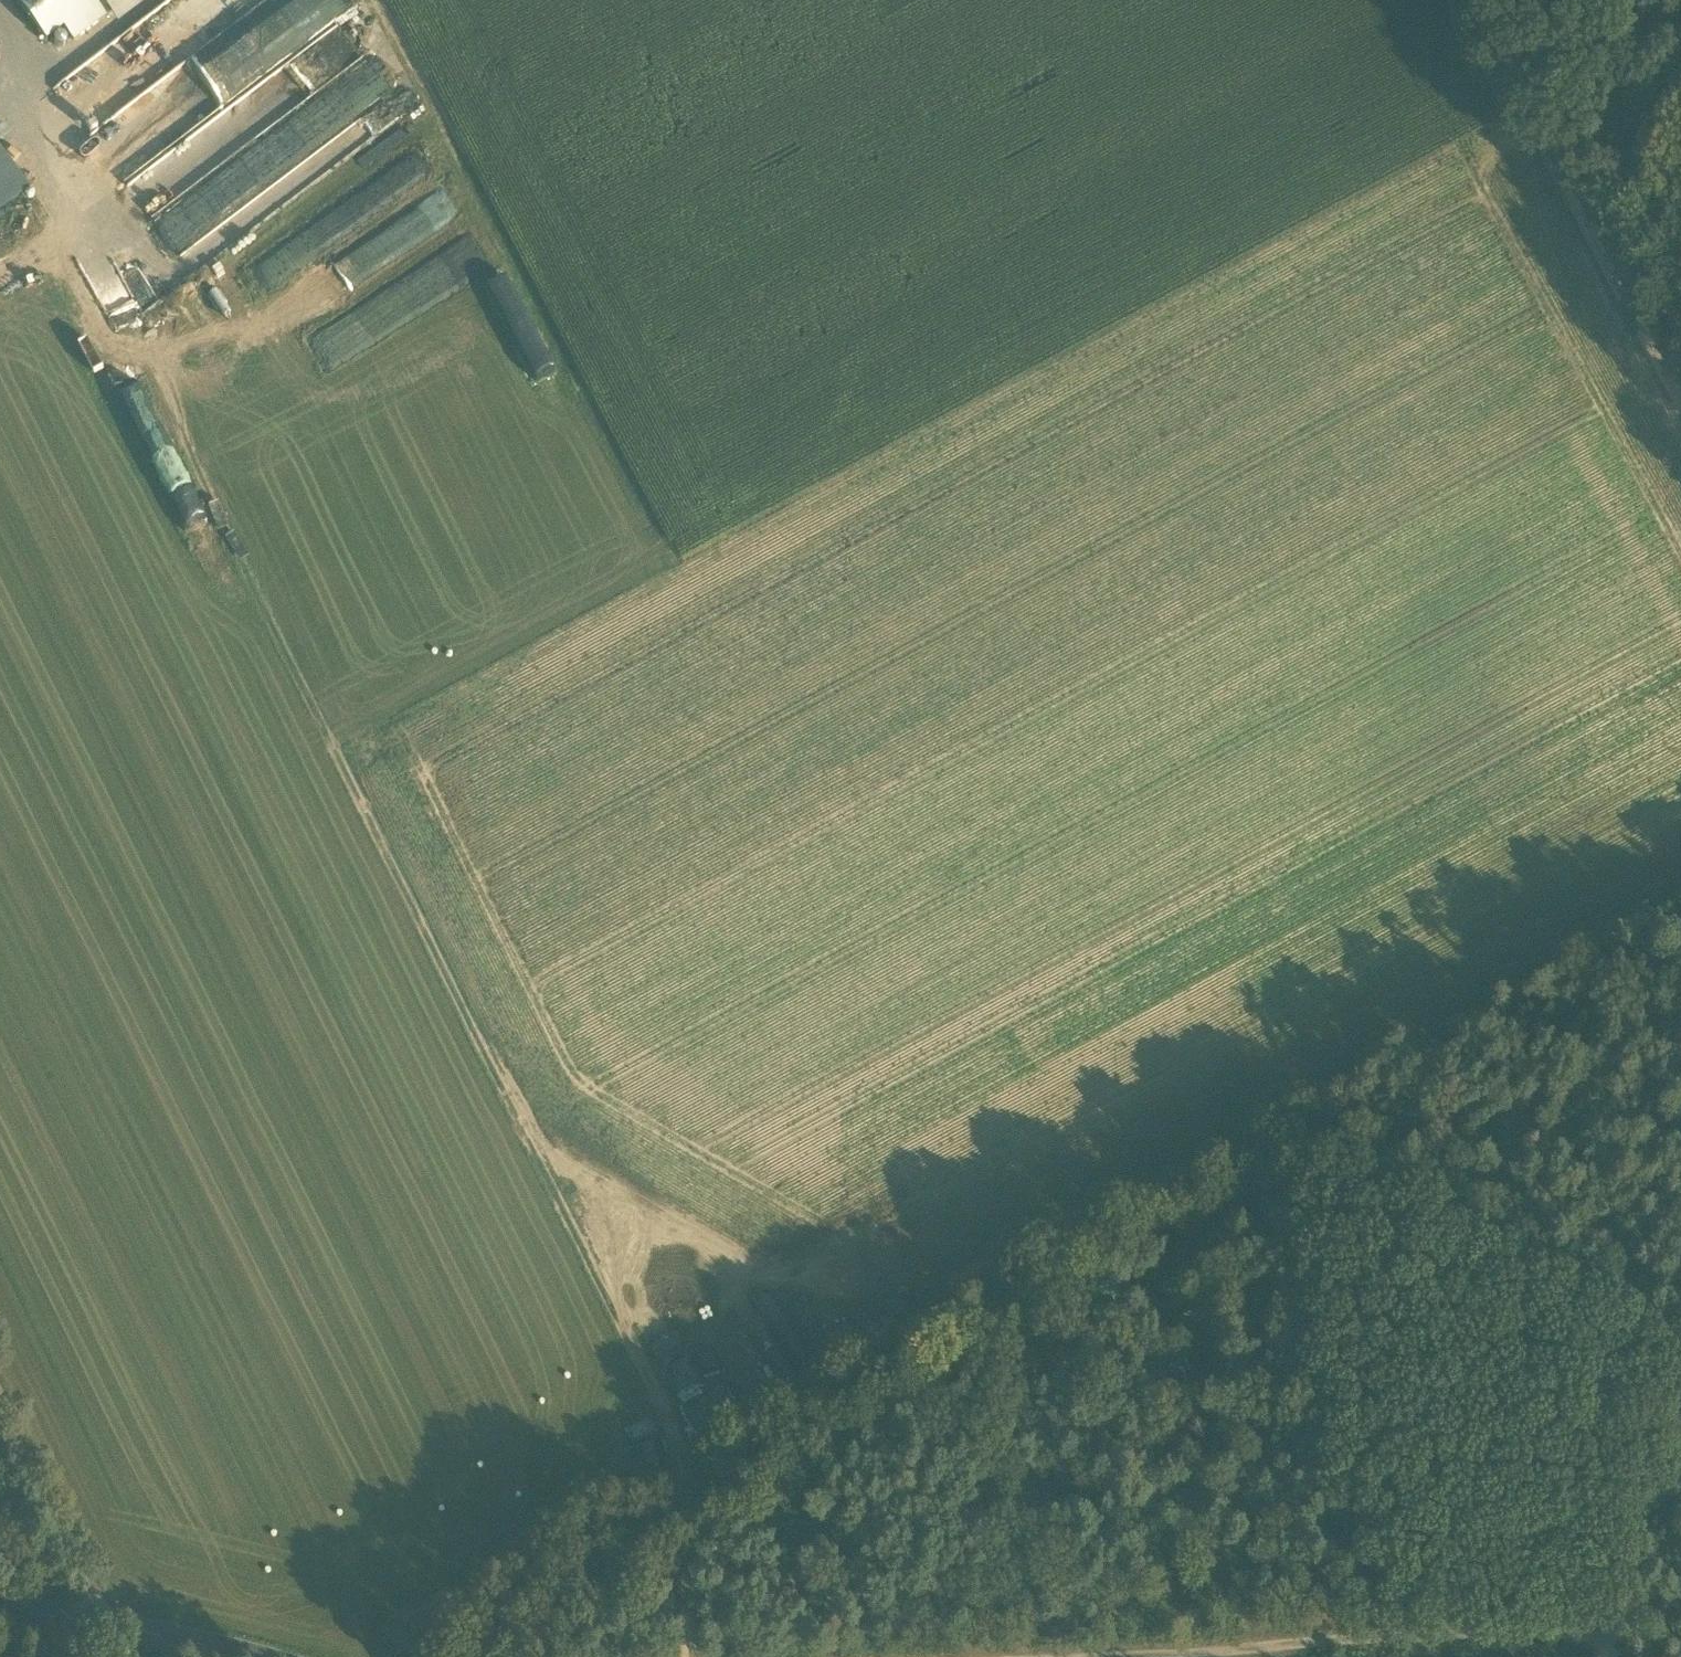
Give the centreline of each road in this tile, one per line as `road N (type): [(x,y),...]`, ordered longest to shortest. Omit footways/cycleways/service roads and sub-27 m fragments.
road 1 (track): [(697,1656),(687,1454),(121,325)]
road 2 (track): [(367,0),(671,560)]
road 3 (track): [(1058,1656),(1622,1625)]
road 4 (track): [(1680,393),(1464,0)]
road 5 (track): [(1263,1647),(1053,1257)]
road 6 (unclassified): [(0,1397),(103,1622)]
road 7 (track): [(1622,1625),(1680,1449)]
road 8 (tertiary): [(103,1622),(262,1656)]

